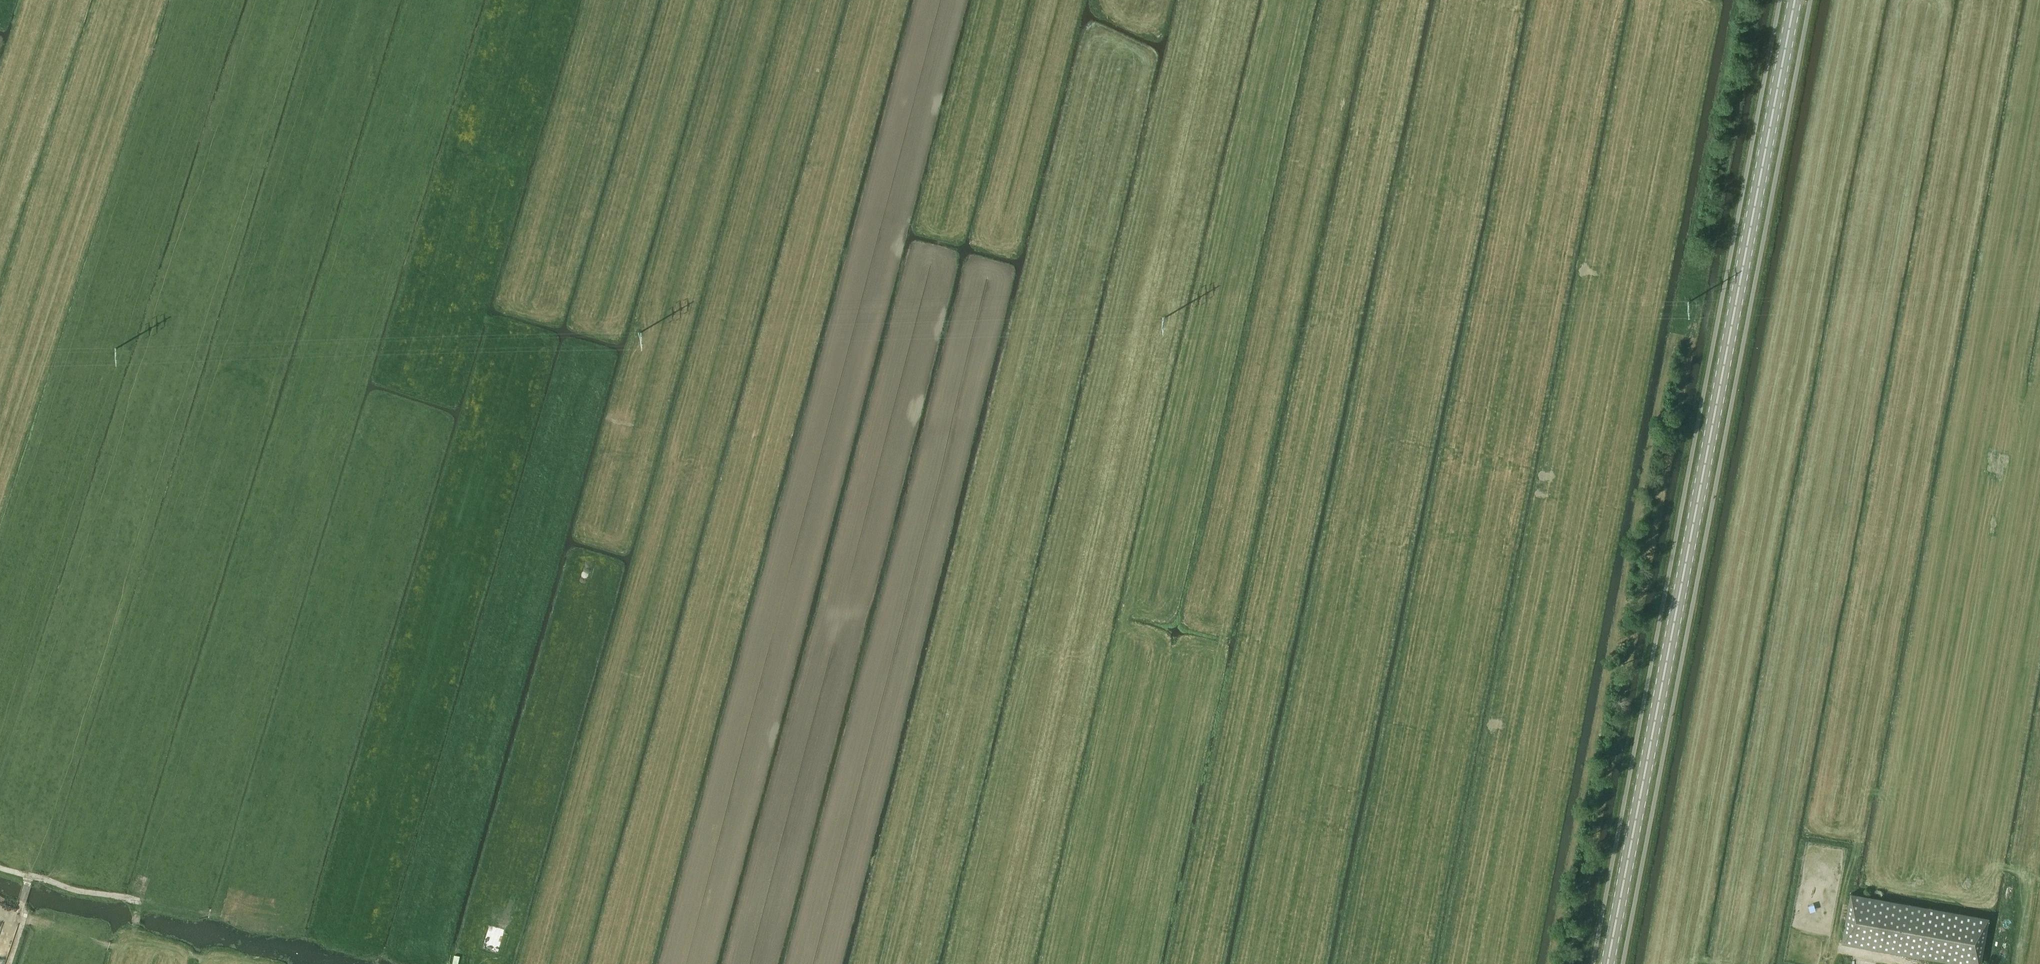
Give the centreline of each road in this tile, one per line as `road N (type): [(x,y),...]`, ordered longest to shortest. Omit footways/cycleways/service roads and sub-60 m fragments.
road 1 (secondary): [(1608,963),(1795,0)]

